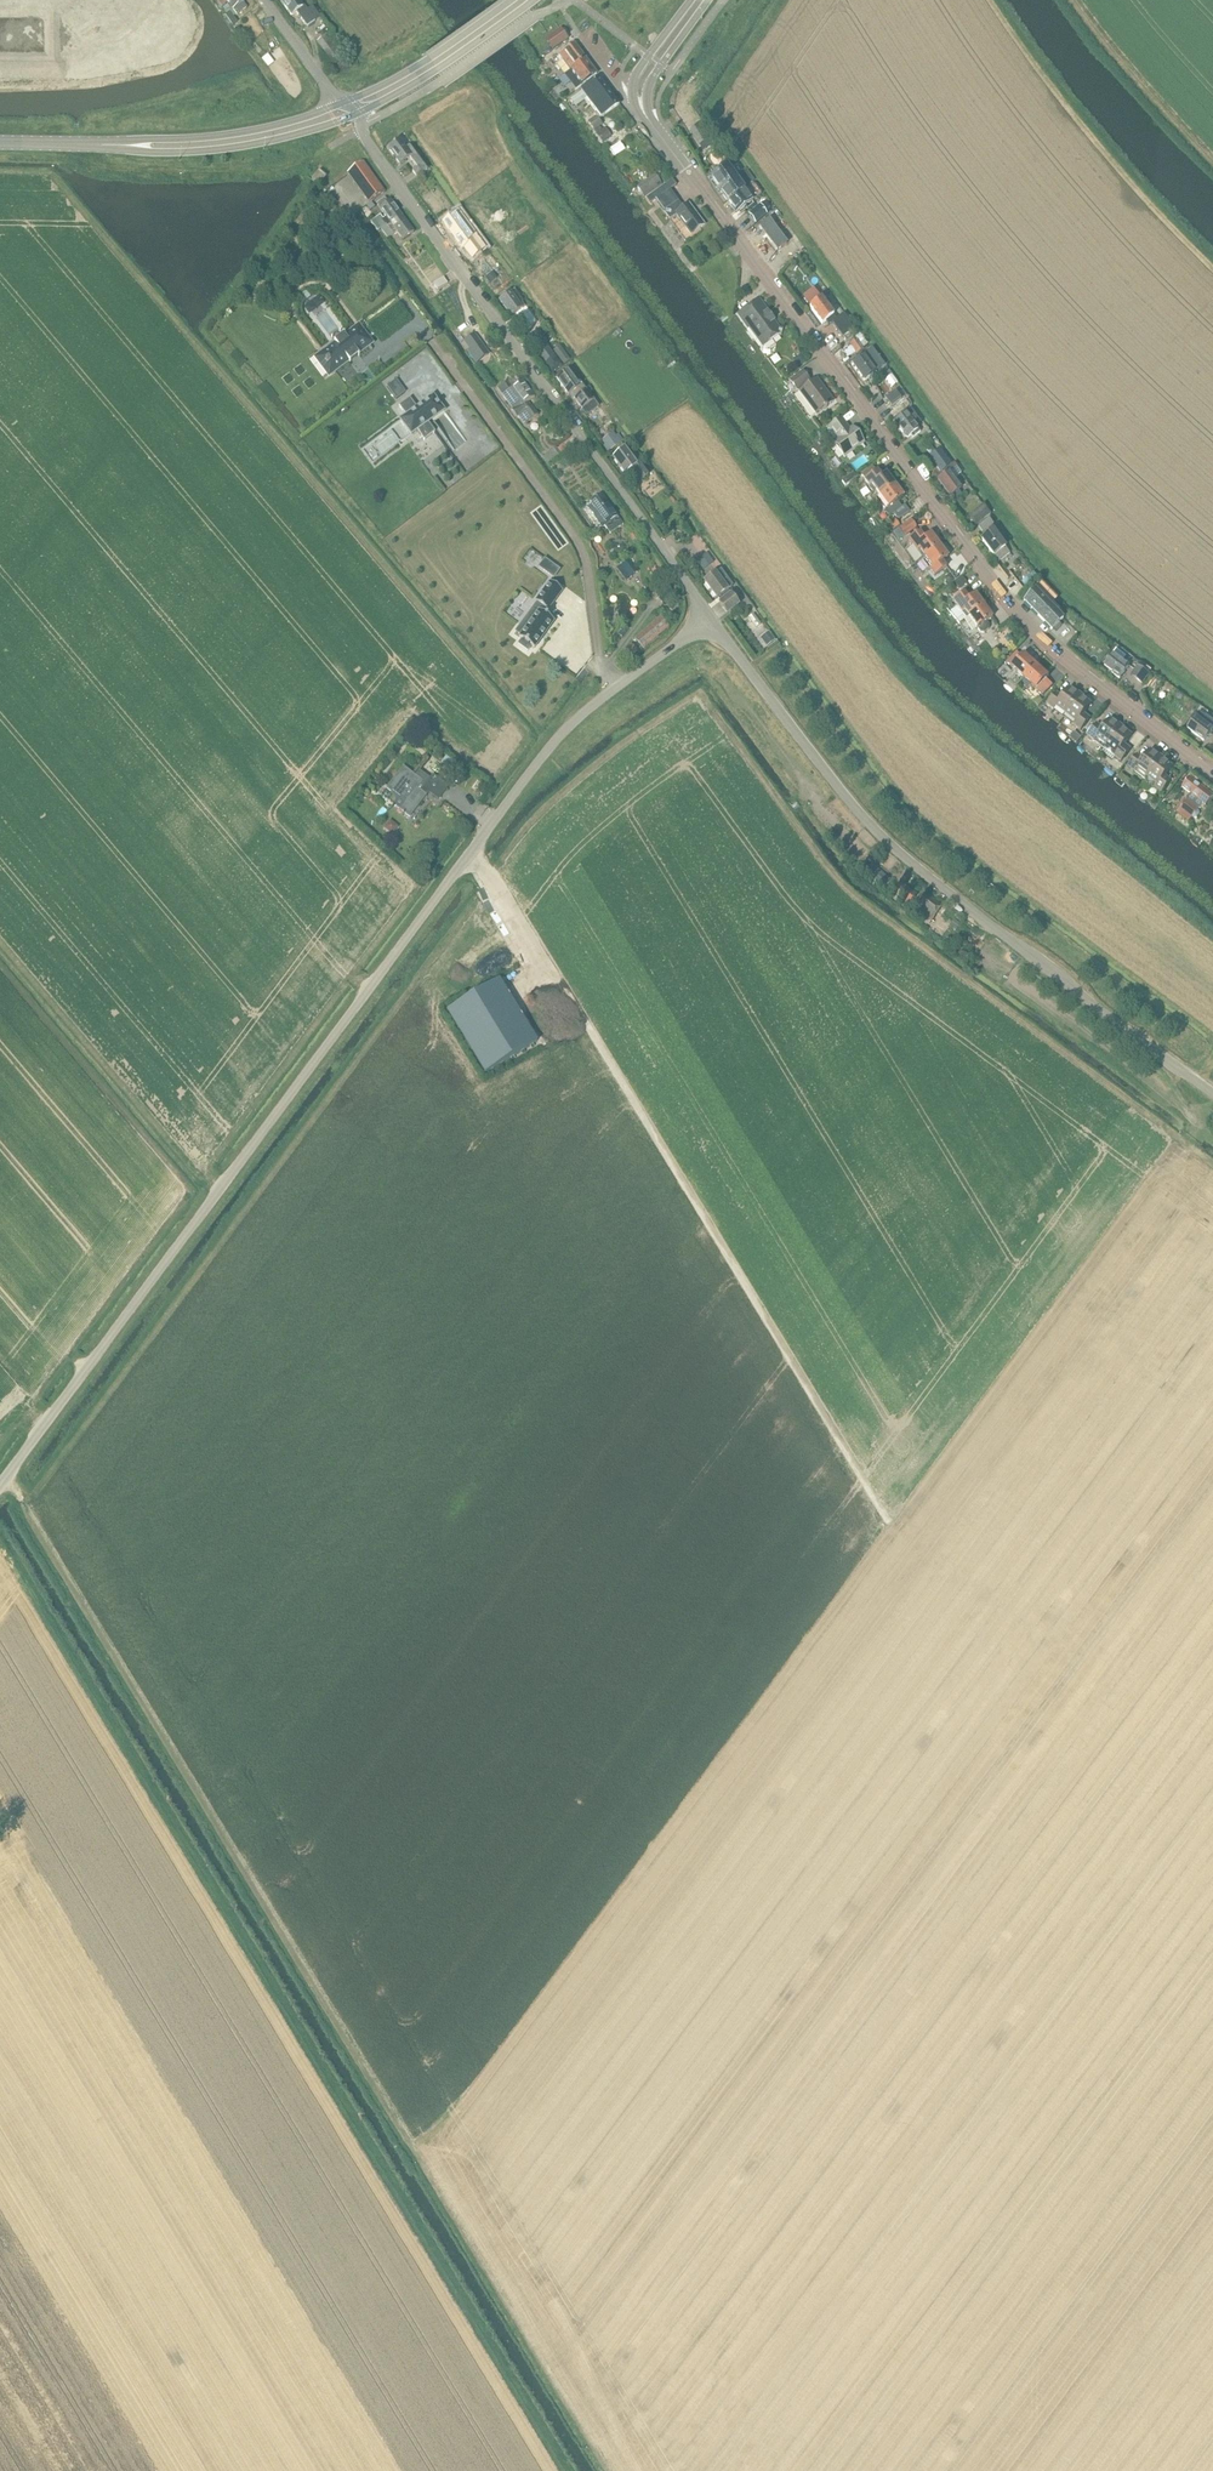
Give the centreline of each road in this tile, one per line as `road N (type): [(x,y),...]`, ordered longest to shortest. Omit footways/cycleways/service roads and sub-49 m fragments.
road 1 (unclassified): [(0,1485),(470,853),(561,738),(616,687)]
road 2 (secondary): [(1212,776),(1020,618),(646,116)]
road 3 (unclassified): [(1212,1095),(880,835),(709,618)]
road 4 (unclassified): [(709,618),(374,150),(358,114)]
road 5 (track): [(890,1524),(587,1024),(569,1012)]
road 6 (residential): [(616,687),(600,668),(582,550),(430,343)]
road 7 (secondary): [(107,145),(229,148),(358,114)]
road 8 (secondary): [(339,105),(243,132),(107,145)]
road 9 (secondary): [(358,114),(534,0)]
road 10 (secondary): [(514,0),(427,64),(339,105)]
road 11 (unclassified): [(339,105),(264,0)]

